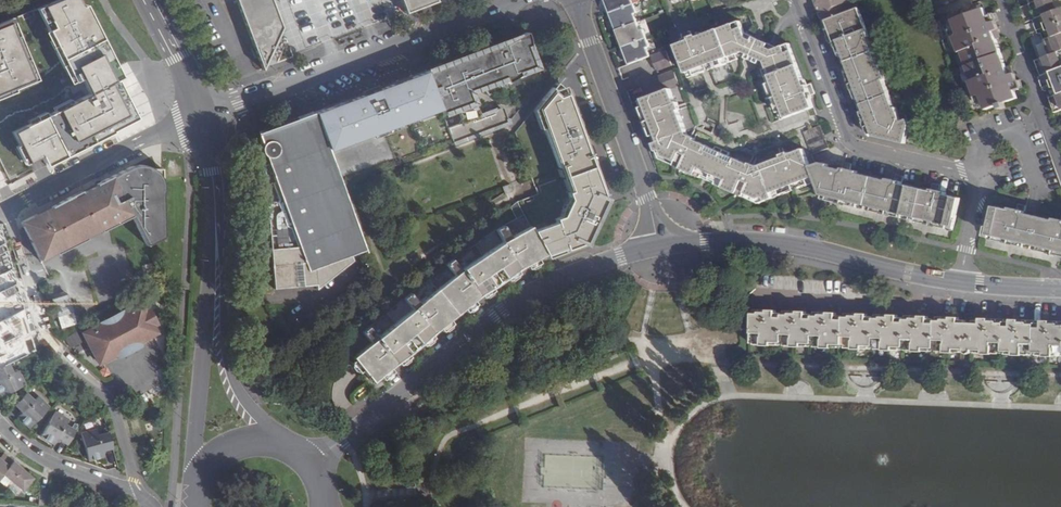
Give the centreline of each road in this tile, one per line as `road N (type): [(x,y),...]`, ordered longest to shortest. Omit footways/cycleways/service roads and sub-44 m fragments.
road 1 (residential): [(659,246),(541,288),(313,464)]
road 2 (residential): [(794,0),(851,145),(980,176),(961,282)]
road 3 (residential): [(216,110),(521,0)]
road 4 (residential): [(133,492),(115,409),(41,340),(7,208)]
road 5 (residential): [(961,282),(795,245),(659,246)]
road 6 (residential): [(573,0),(659,246)]
road 7 (tertiary): [(217,249),(207,292),(195,501)]
road 8 (residential): [(199,116),(7,208)]
road 9 (tertiary): [(275,441),(226,362),(217,249)]
road 10 (residential): [(1060,164),(998,0)]
road 11 (residential): [(0,424),(49,462),(133,492)]
road 12 (tertiary): [(199,116),(214,171),(217,249)]
road 13 (tertiary): [(146,0),(199,116)]

